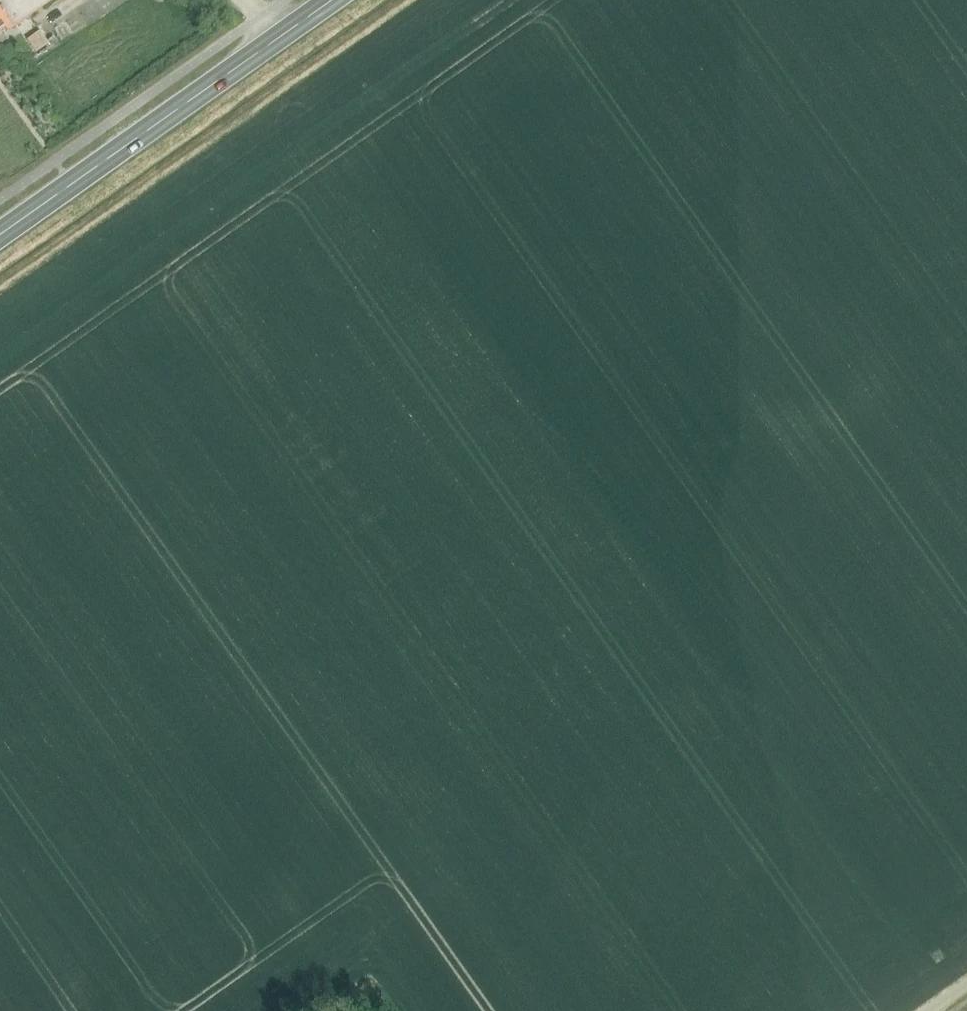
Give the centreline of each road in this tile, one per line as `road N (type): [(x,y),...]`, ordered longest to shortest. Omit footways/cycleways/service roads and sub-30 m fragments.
road 1 (tertiary): [(0,234),(332,0)]

